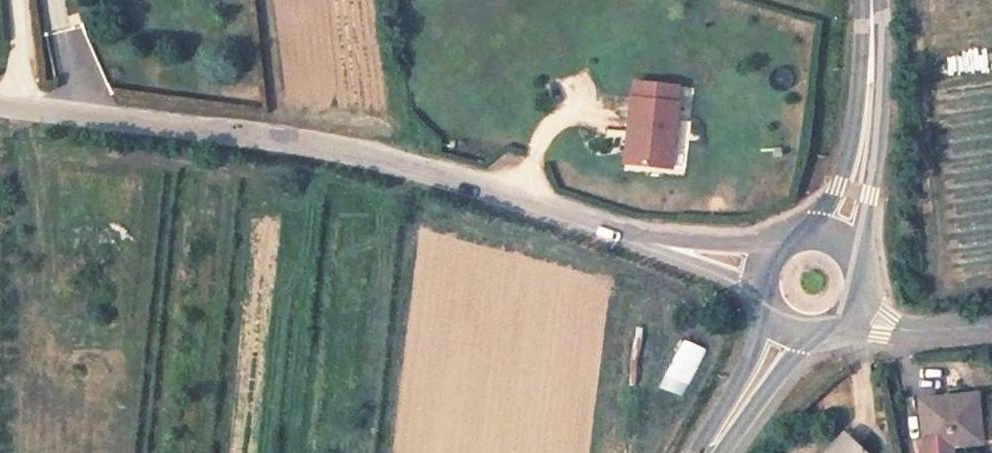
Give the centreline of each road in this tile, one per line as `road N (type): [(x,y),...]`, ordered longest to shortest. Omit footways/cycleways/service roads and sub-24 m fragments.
road 1 (residential): [(0,102),(288,140),(415,167),(666,247),(769,261)]
road 2 (tertiary): [(832,240),(862,159),(871,0)]
road 3 (tertiary): [(709,452),(790,326)]
road 4 (residential): [(856,302),(918,335),(991,327)]

